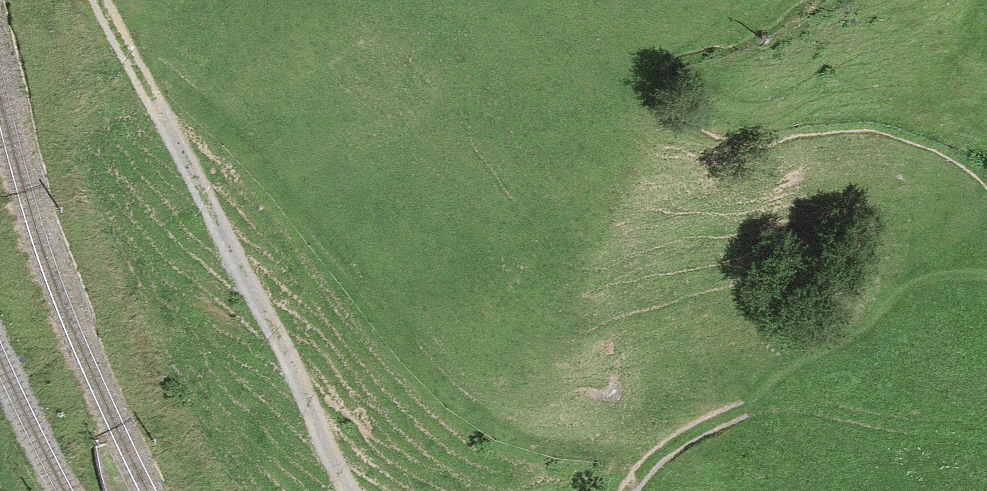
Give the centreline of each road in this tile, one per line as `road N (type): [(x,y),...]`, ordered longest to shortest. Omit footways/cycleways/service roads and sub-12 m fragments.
road 1 (track): [(145,75),(199,108),(244,152),(409,355),(469,411),(521,437),(653,460)]
road 2 (track): [(351,490),(105,0)]
road 3 (track): [(725,417),(685,436),(624,490)]

